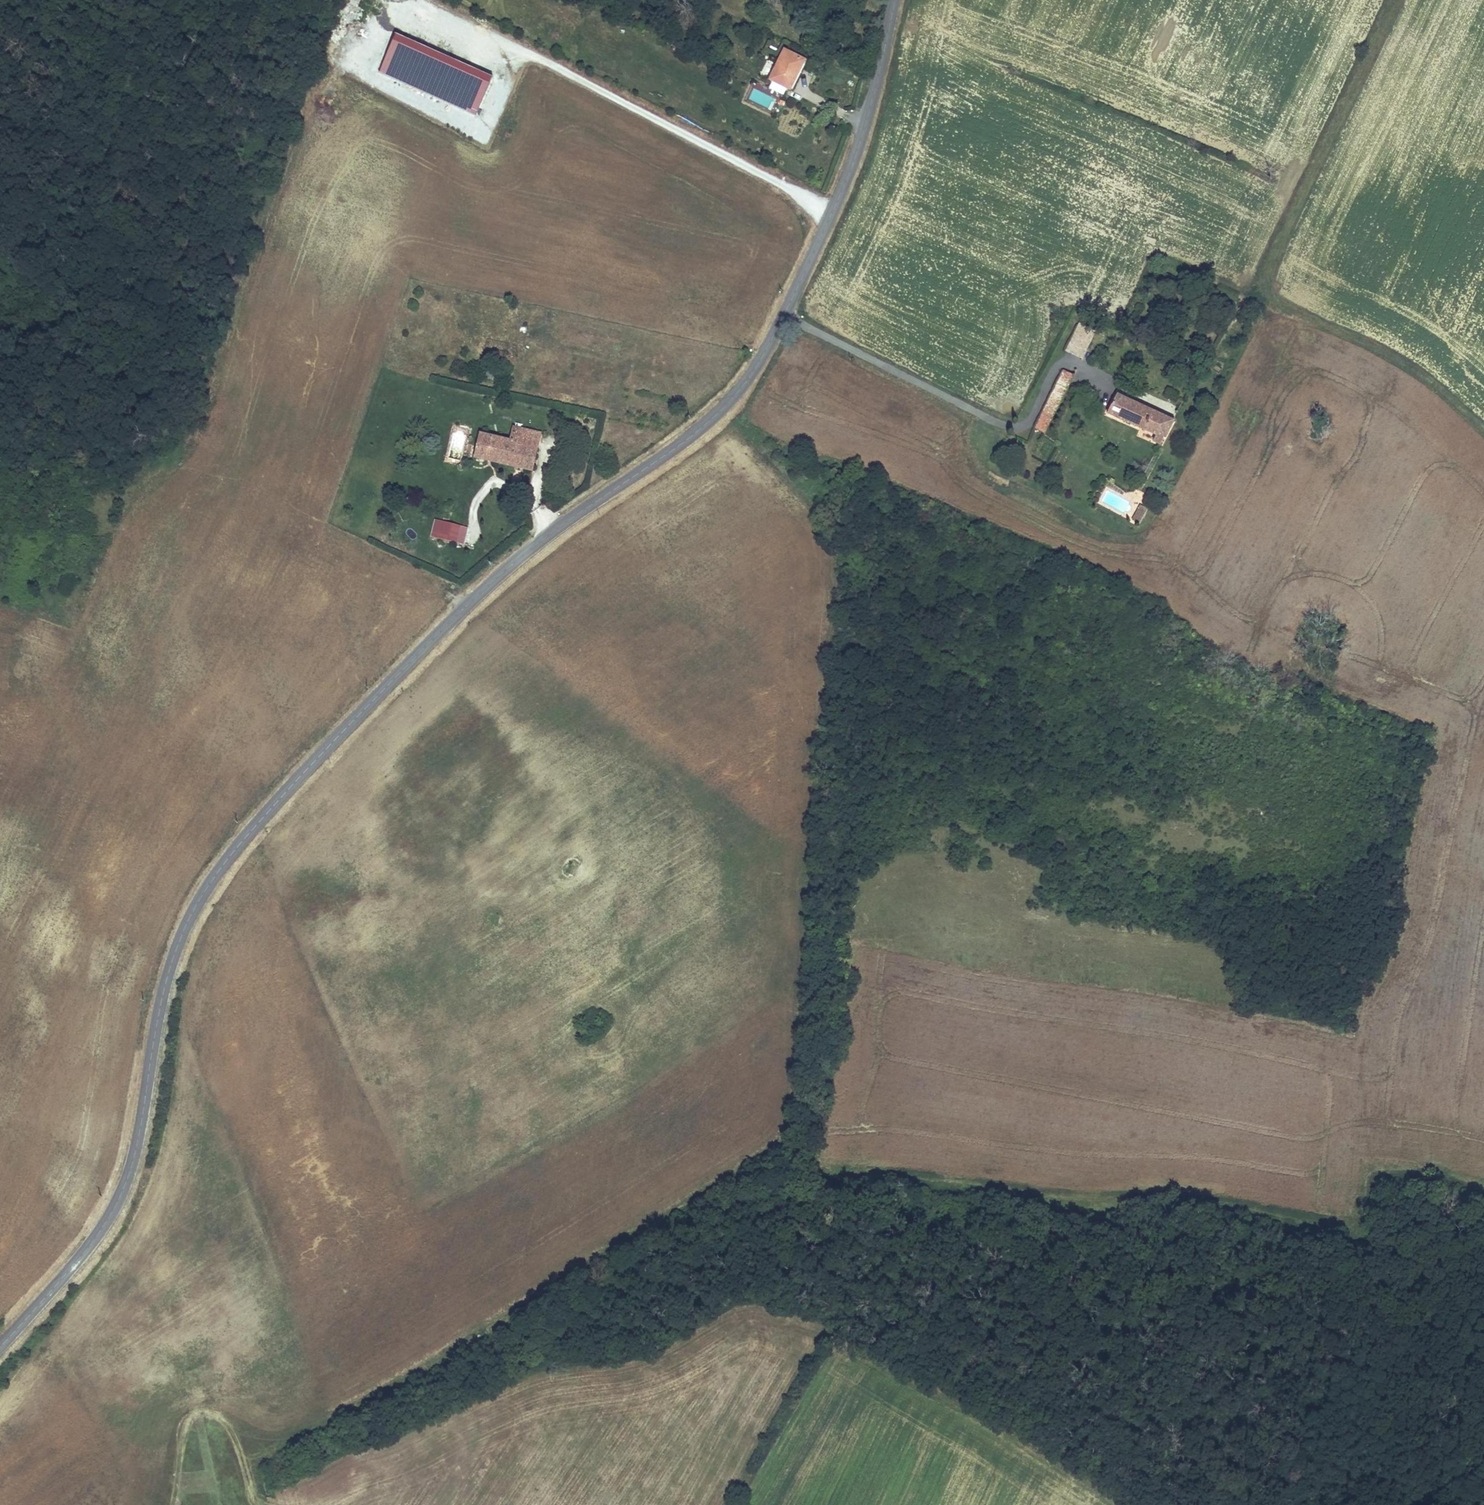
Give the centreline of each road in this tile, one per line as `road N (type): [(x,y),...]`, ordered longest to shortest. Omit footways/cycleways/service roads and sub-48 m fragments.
road 1 (tertiary): [(892,0),(840,196),(757,366),(692,436),(547,536),(478,595),(218,870),(190,916),(162,996),(129,1176),(89,1247),(0,1346)]
road 2 (track): [(1483,1181),(1386,1164),(1366,1181),(1362,1207),(1343,1227),(1177,1198),(932,1181),(833,1168),(810,1153),(770,1153),(254,1464),(219,1415),(200,1409),(184,1423),(170,1504)]
road 3 (track): [(1394,0),(1265,264),(1265,282),(1279,304),(1404,363),(1483,432)]

